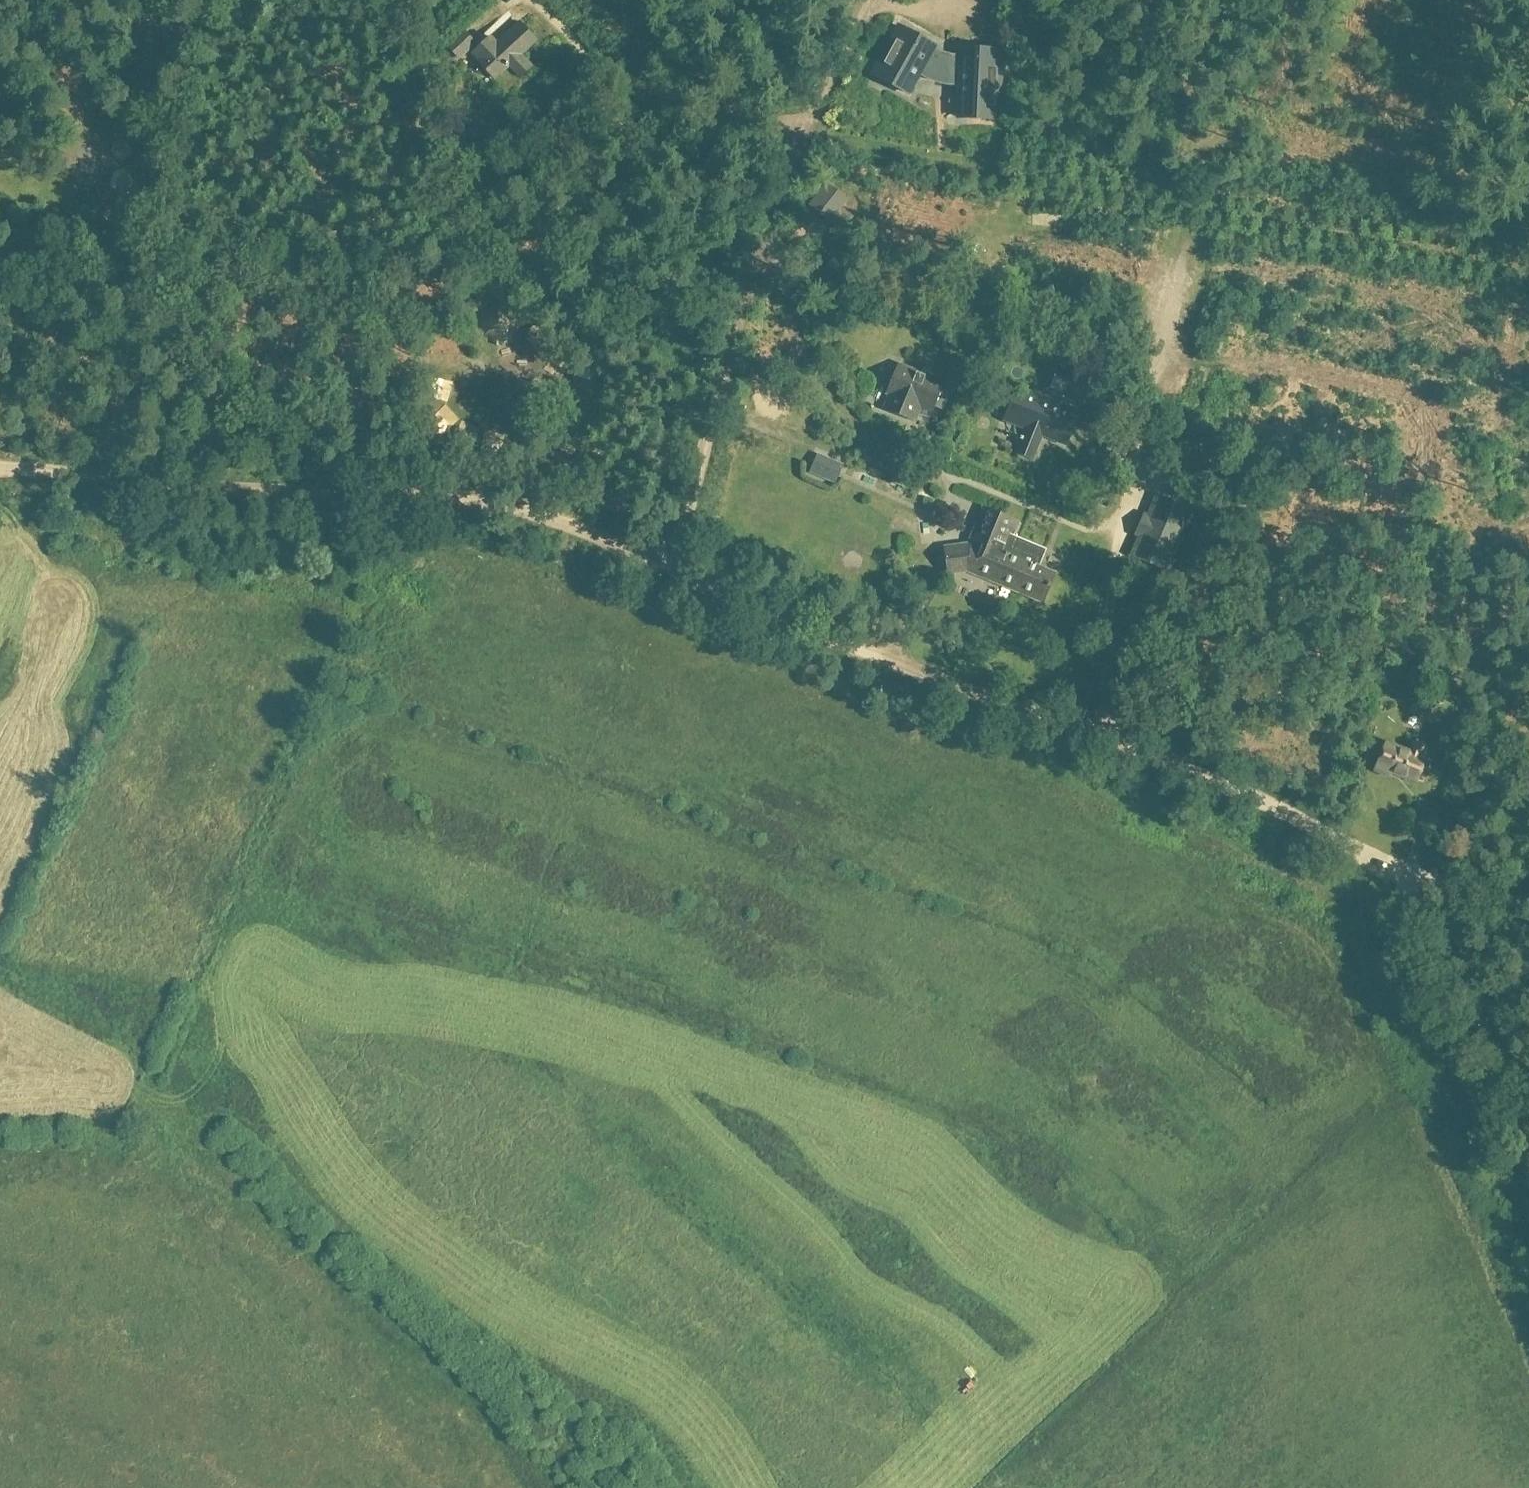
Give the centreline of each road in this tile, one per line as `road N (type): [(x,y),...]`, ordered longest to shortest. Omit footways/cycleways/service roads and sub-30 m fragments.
road 1 (track): [(1395,867),(1099,734),(830,634),(670,562)]
road 2 (track): [(670,562),(503,501),(0,469)]
road 3 (track): [(1099,734),(1118,543),(1192,202)]
road 4 (track): [(670,562),(802,130)]
road 5 (track): [(531,0),(571,42),(625,78),(802,130)]
road 6 (track): [(1395,867),(1482,1021),(1528,1138)]
road 7 (track): [(905,459),(882,447),(810,364),(787,285),(764,248)]
road 8 (track): [(802,130),(874,0)]
road 9 (residential): [(1395,867),(1528,902)]

